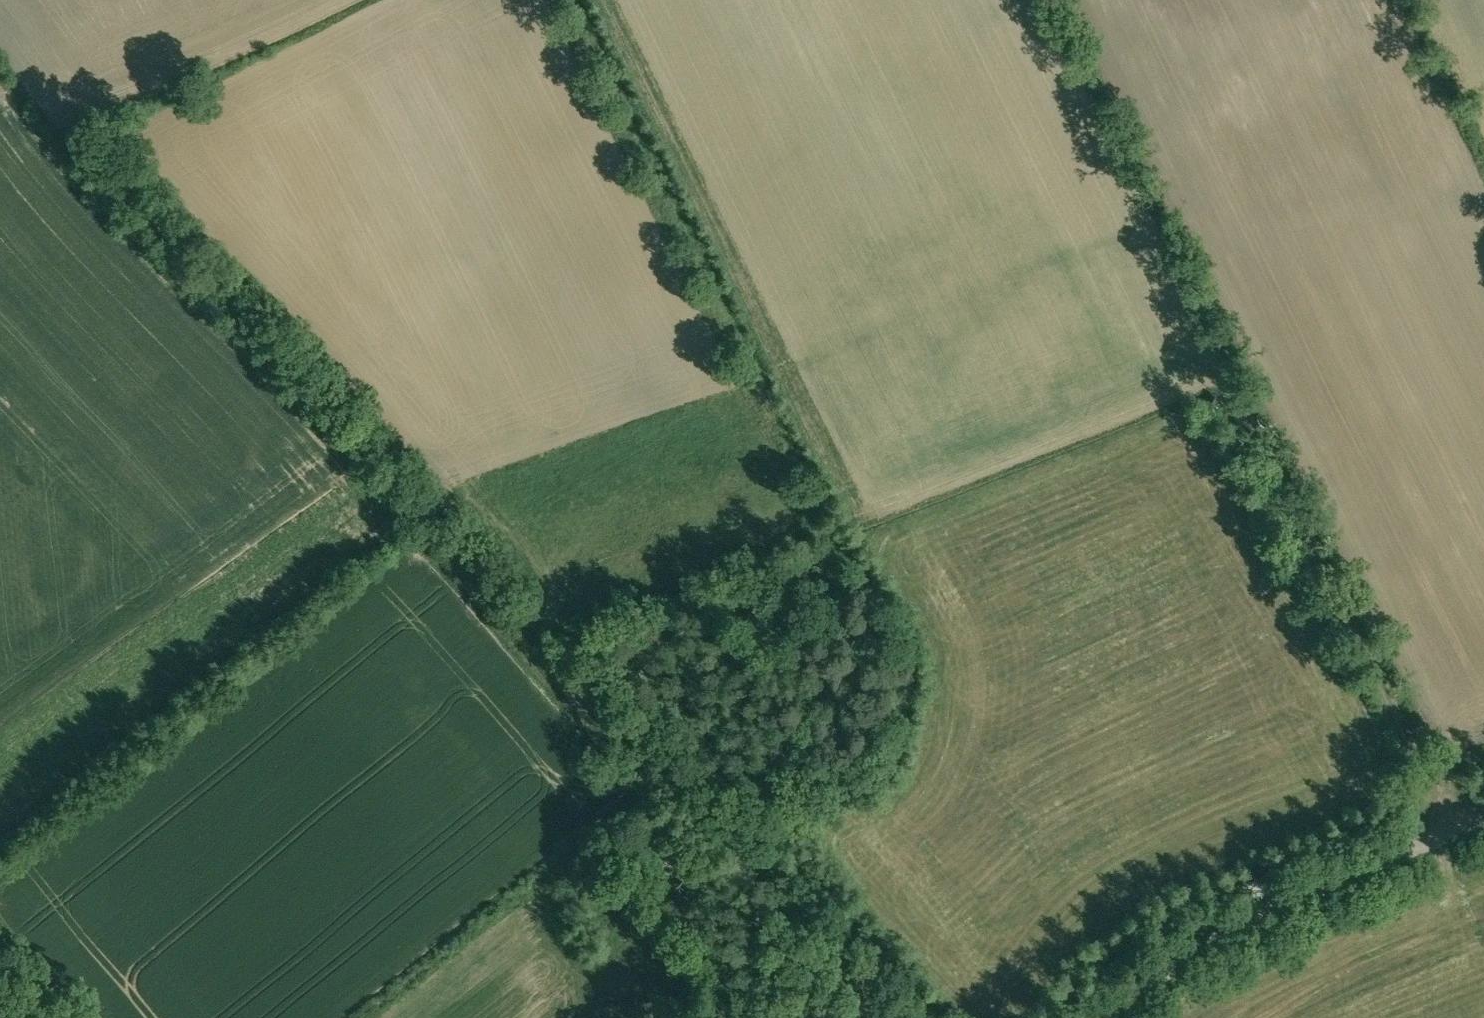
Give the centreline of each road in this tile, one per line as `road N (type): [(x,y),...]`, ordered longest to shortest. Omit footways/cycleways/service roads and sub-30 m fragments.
road 1 (unclassified): [(1110,1017),(1160,971),(1483,823)]
road 2 (track): [(651,764),(879,1017)]

